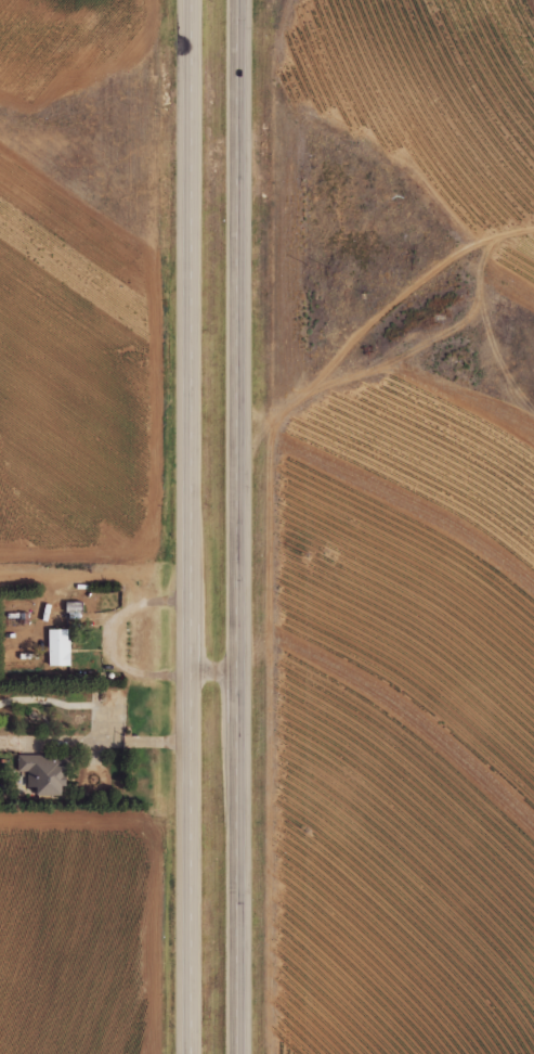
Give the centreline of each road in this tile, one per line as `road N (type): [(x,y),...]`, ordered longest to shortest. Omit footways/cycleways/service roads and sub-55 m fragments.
road 1 (trunk): [(196,0),(199,1053)]
road 2 (trunk): [(248,1053),(247,0)]

